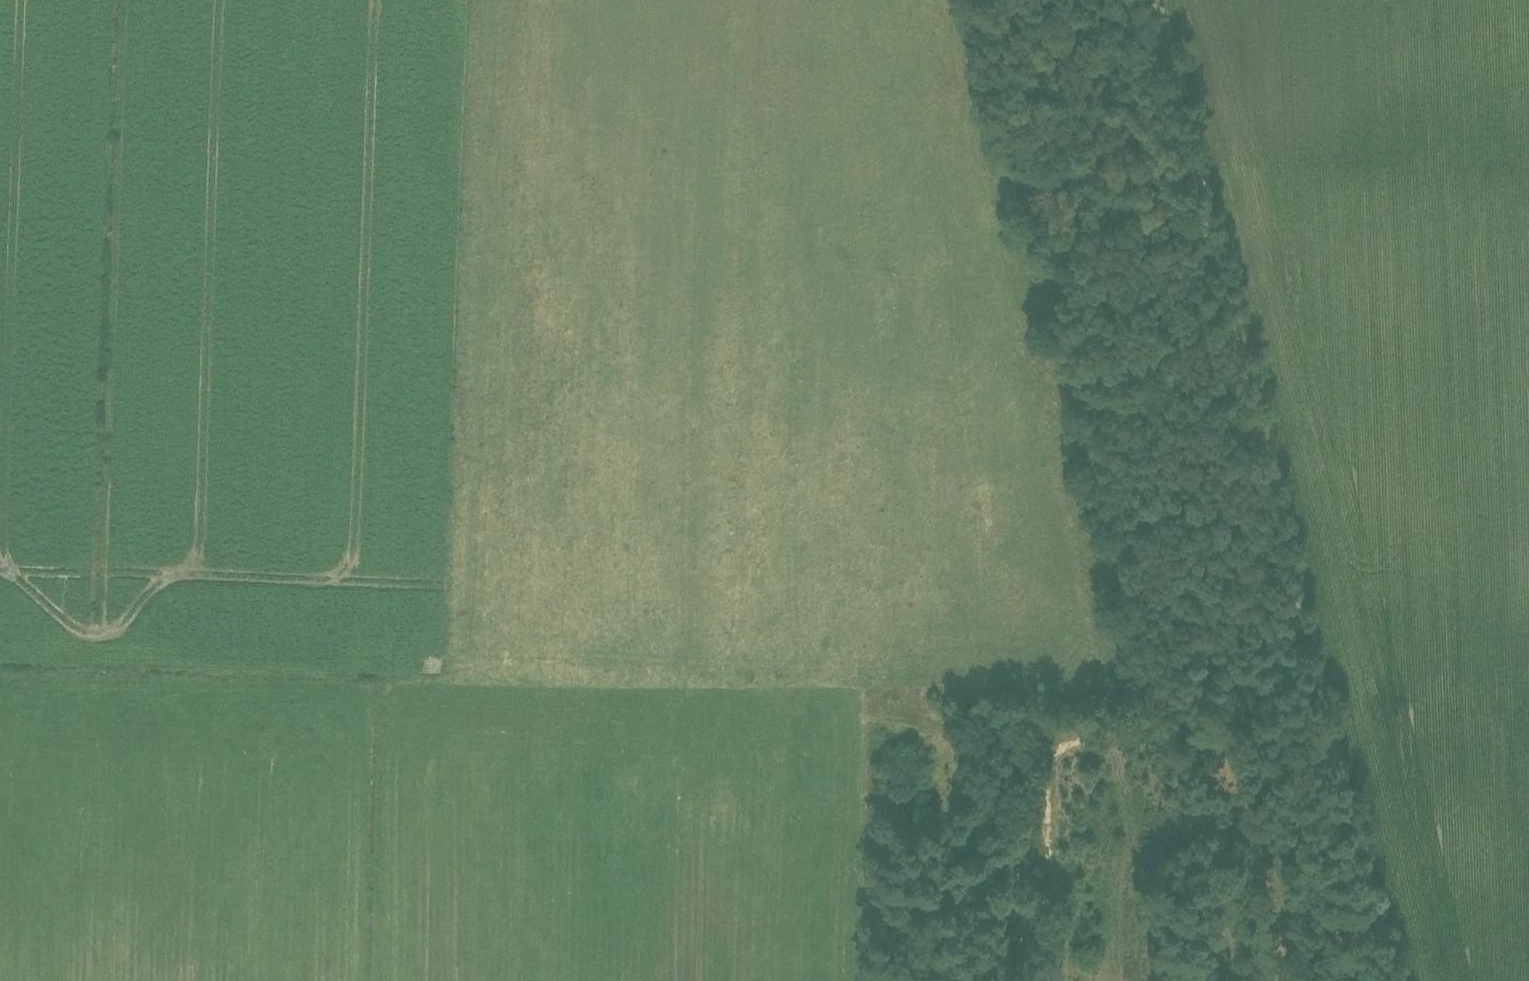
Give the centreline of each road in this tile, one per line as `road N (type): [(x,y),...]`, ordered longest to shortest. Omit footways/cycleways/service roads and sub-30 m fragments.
road 1 (track): [(1047,766),(1046,840),(1058,909),(1050,980)]

